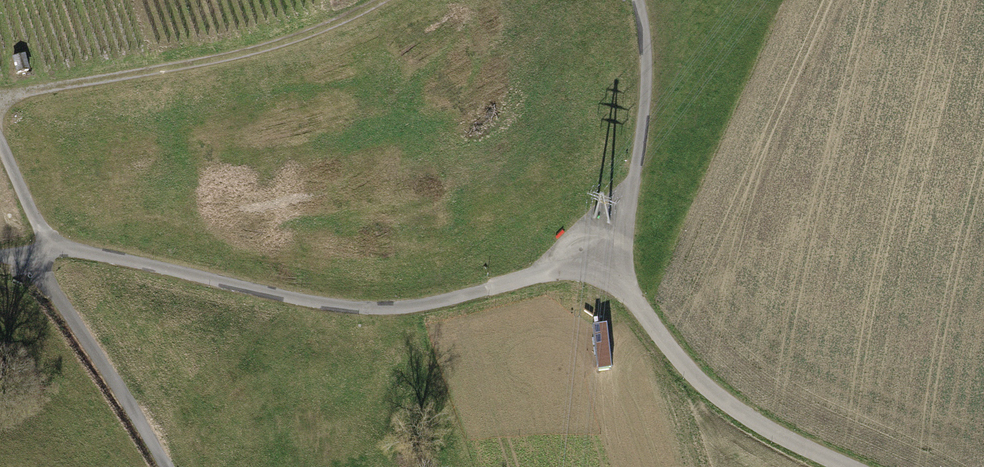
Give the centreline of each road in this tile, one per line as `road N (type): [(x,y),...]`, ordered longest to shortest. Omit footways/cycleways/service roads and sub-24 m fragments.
road 1 (track): [(615,260),(411,307),(355,312),(52,250)]
road 2 (track): [(0,108),(238,58),(315,35),(389,0)]
road 3 (track): [(615,260),(663,343),(740,414),(861,466)]
road 4 (track): [(637,0),(647,84),(615,260)]
road 5 (track): [(166,466),(29,254)]
road 6 (track): [(0,139),(52,250)]

